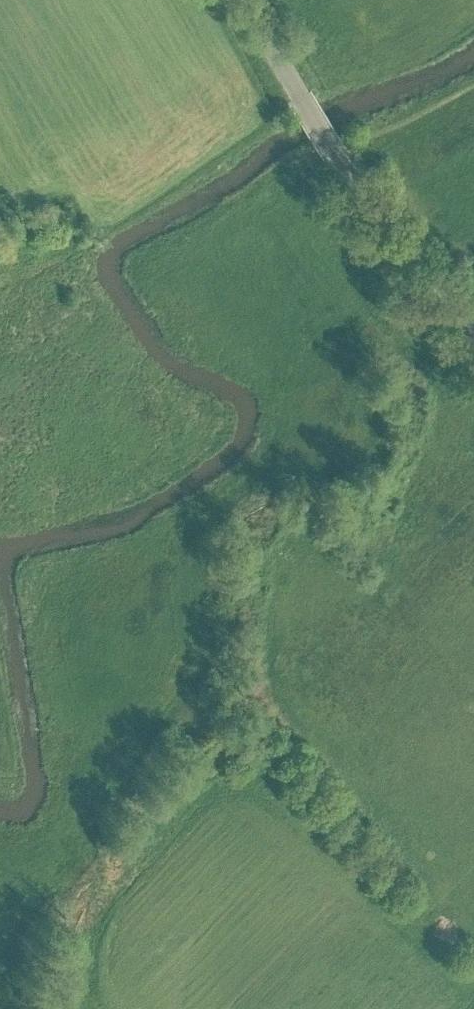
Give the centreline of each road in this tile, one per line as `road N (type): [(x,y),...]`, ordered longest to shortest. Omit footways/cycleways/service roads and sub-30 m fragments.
road 1 (tertiary): [(473,318),(363,192),(243,0)]

